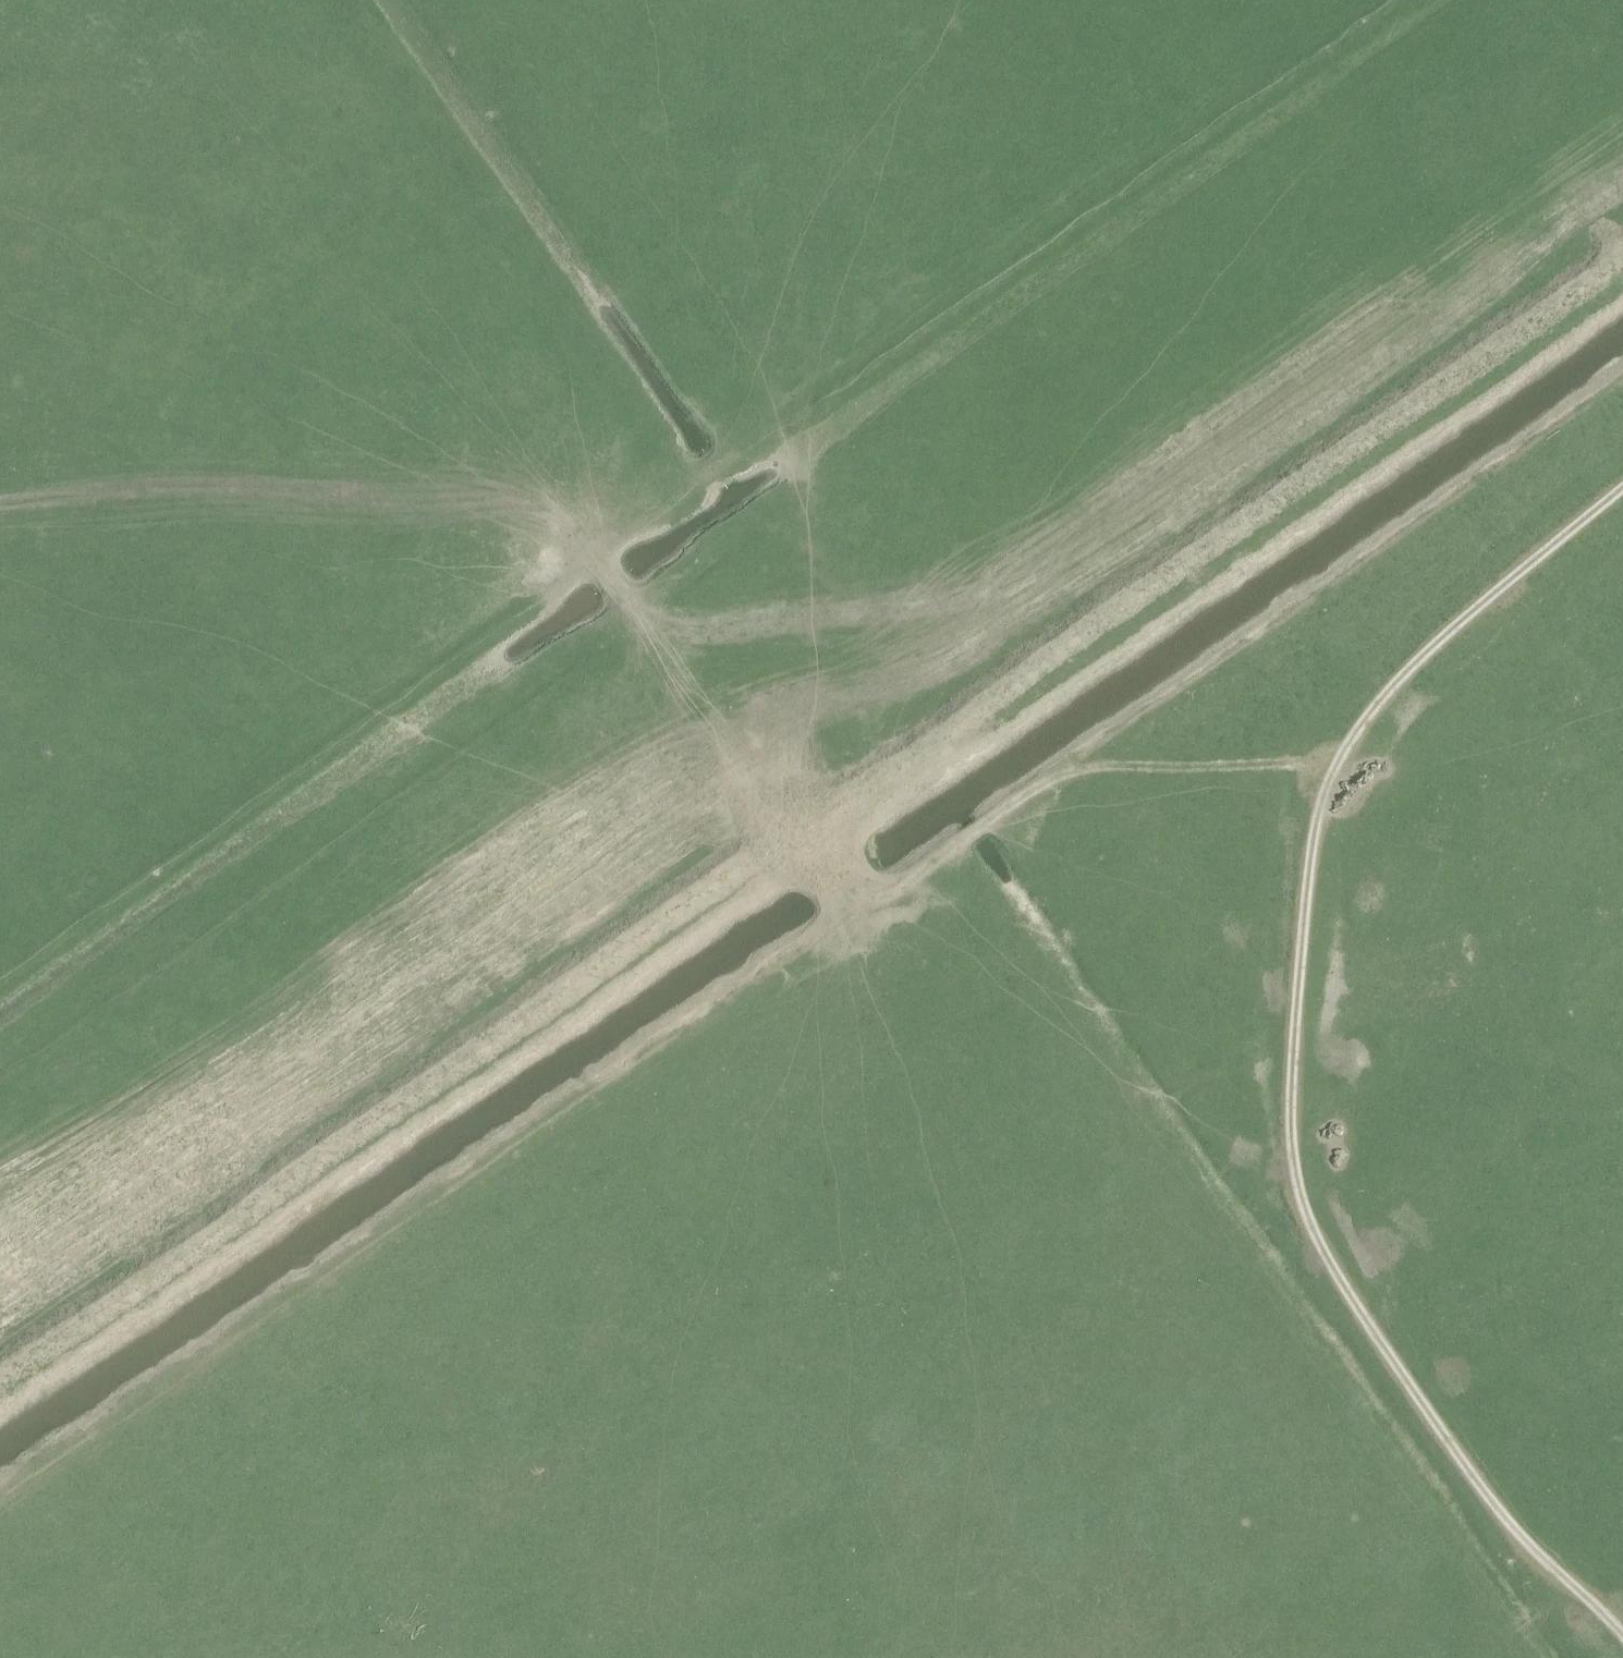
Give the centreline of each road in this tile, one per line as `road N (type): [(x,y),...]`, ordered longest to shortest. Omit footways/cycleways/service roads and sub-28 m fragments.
road 1 (track): [(1622,483),(1433,642),(1332,776),(1293,1076),(1299,1199),(1507,1524),(1622,1633)]

